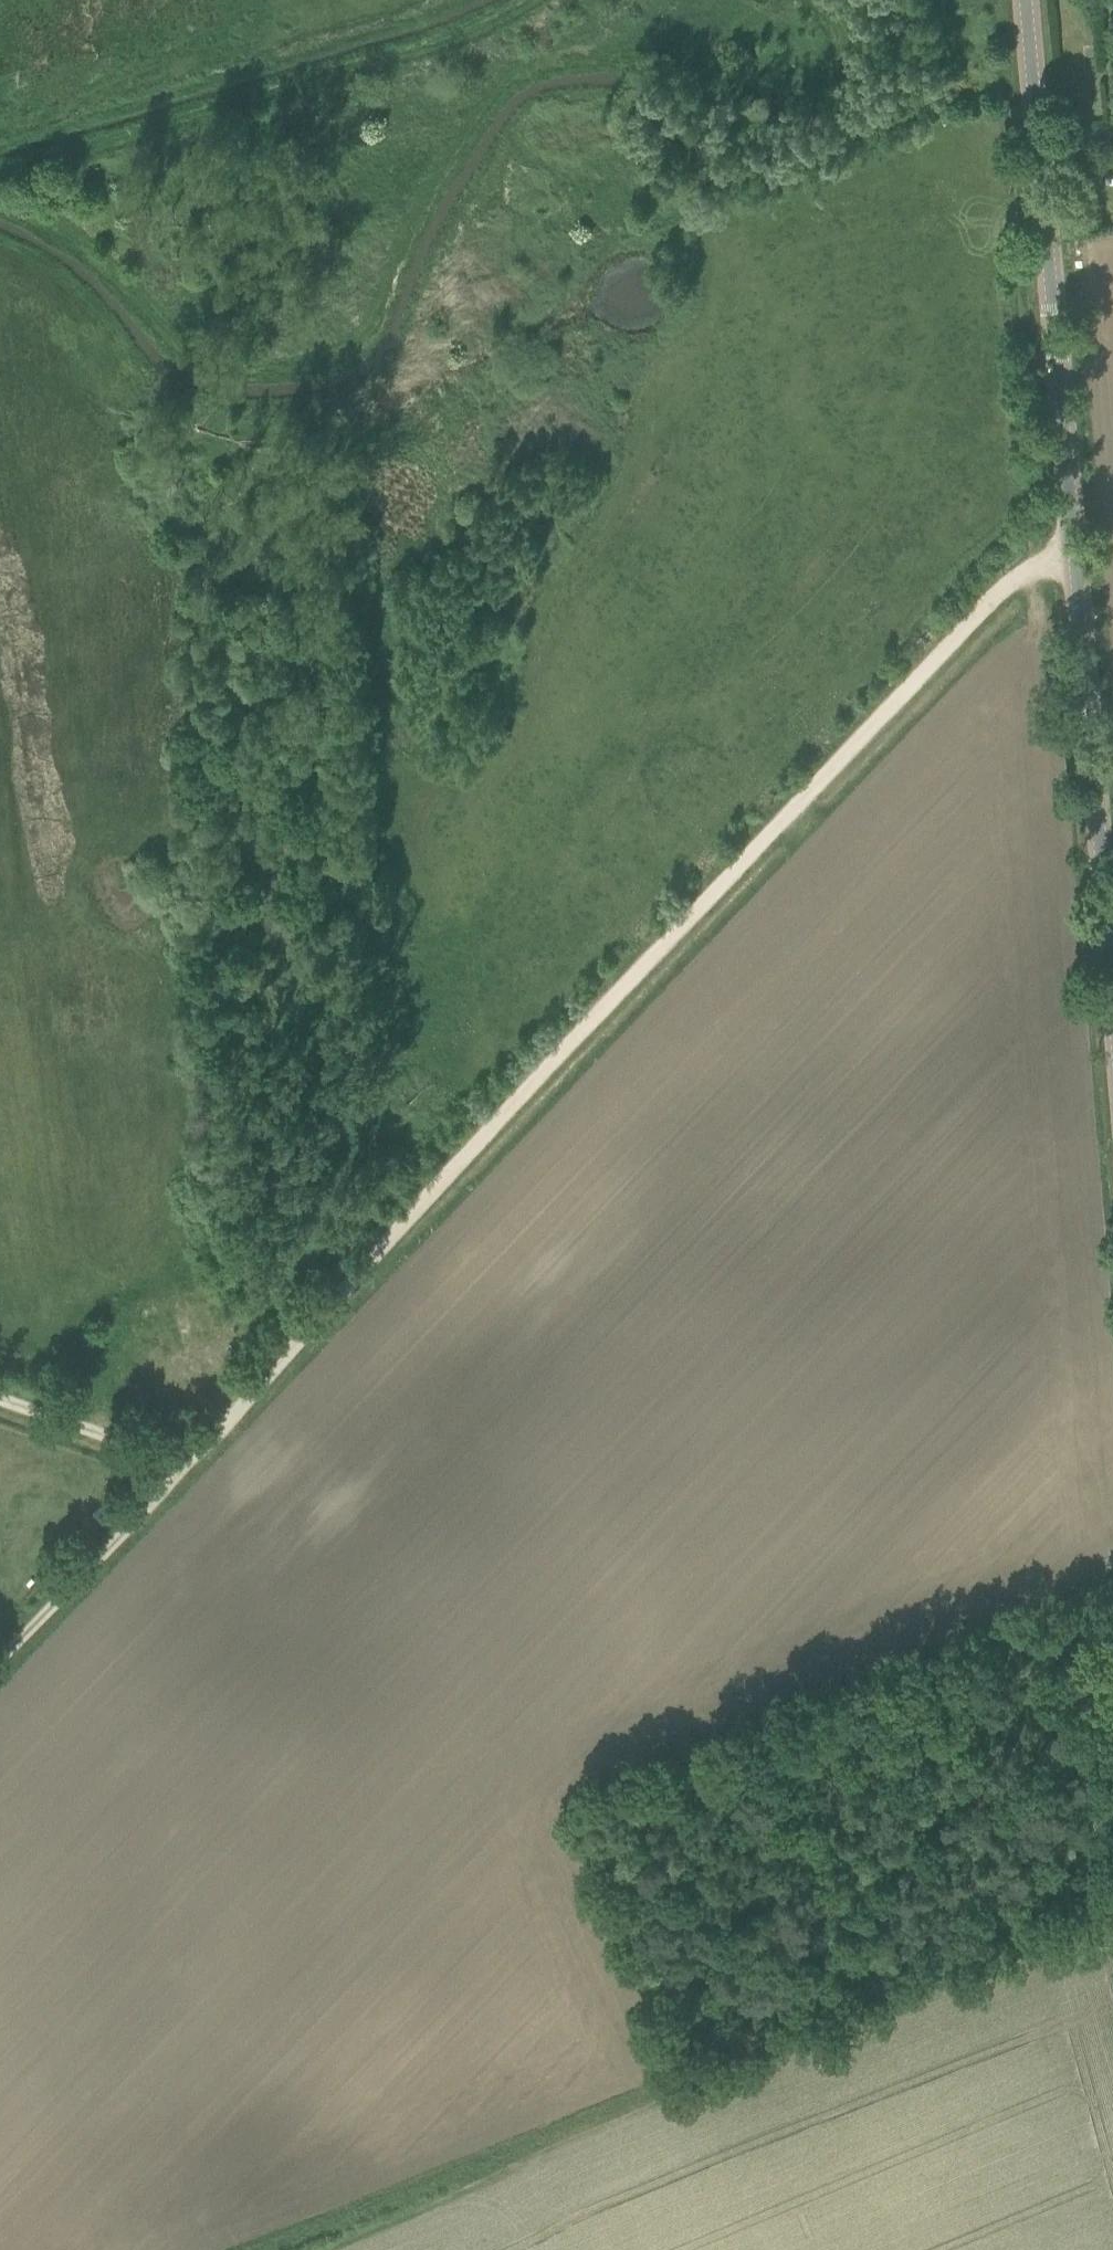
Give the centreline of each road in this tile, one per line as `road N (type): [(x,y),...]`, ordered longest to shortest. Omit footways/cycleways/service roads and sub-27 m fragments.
road 1 (track): [(1033,566),(780,821),(185,1461)]
road 2 (tertiary): [(1112,966),(1027,0)]
road 3 (track): [(185,1461),(0,1656)]
road 4 (track): [(185,1461),(0,1398)]

